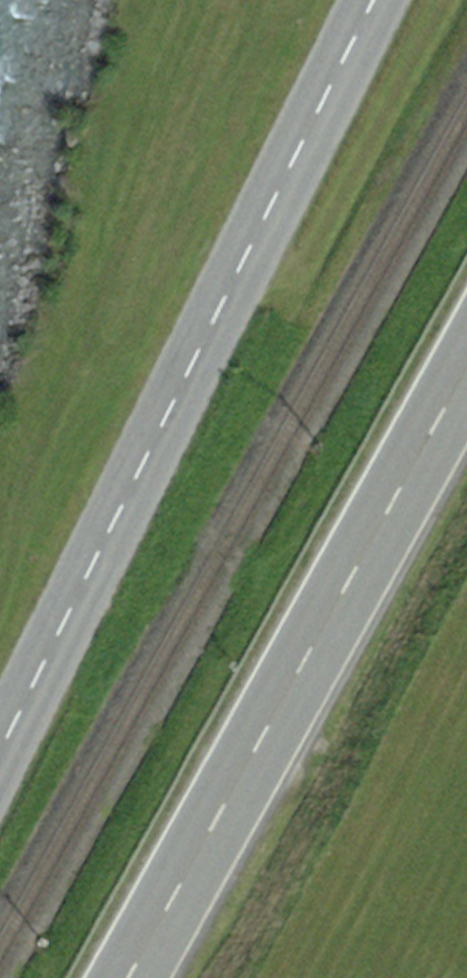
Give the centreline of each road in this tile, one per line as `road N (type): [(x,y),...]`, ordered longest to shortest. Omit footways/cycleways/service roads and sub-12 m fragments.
road 1 (tertiary): [(0,759),(375,0)]
road 2 (primary): [(466,370),(129,977)]

